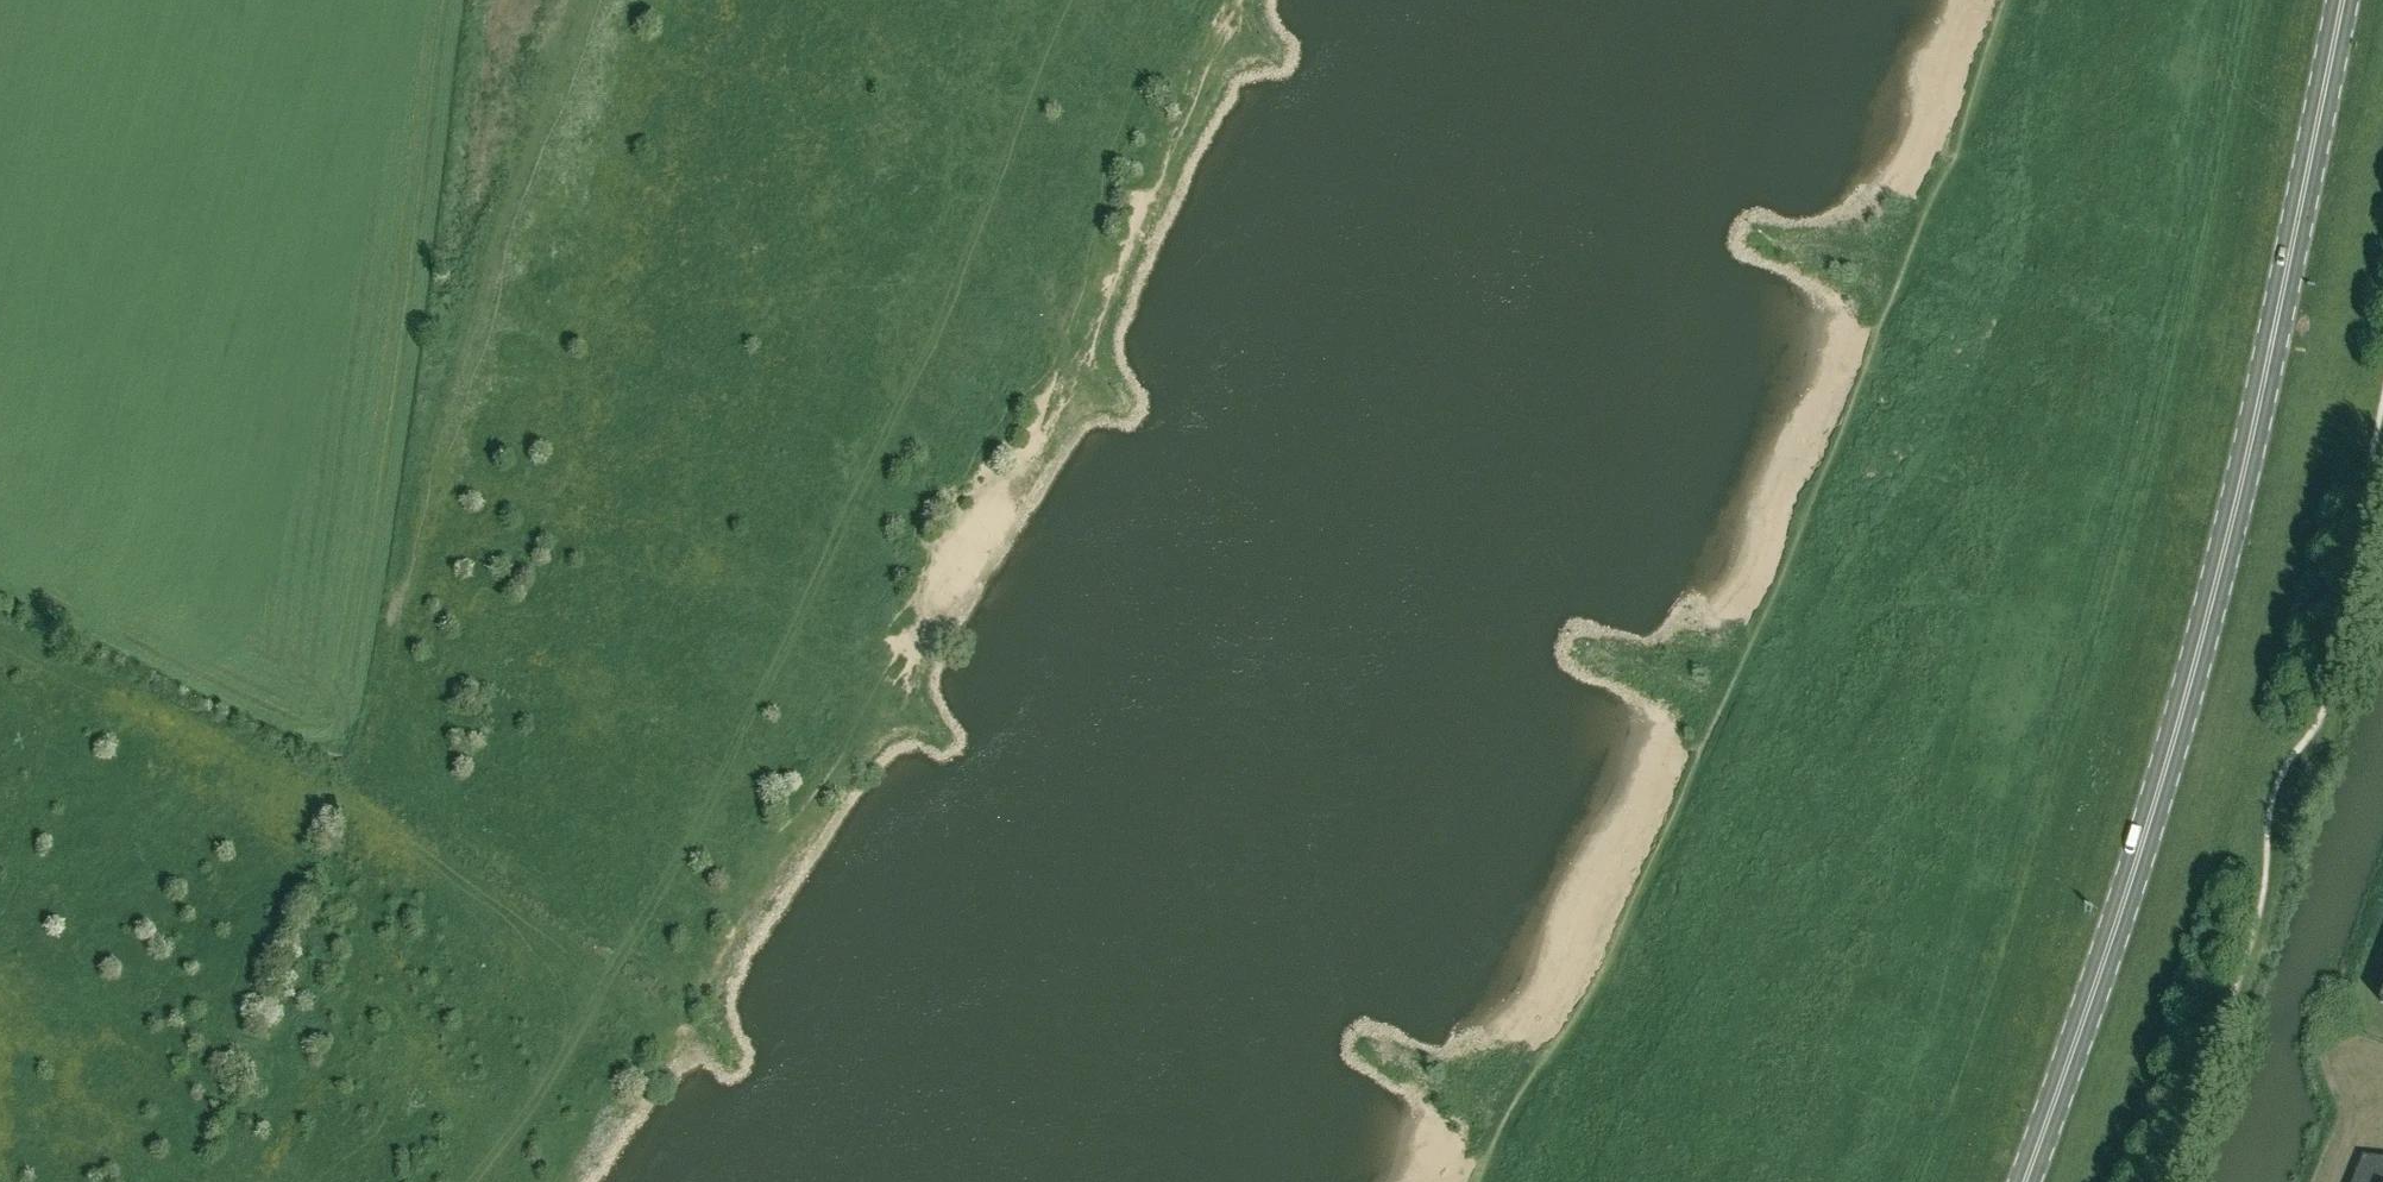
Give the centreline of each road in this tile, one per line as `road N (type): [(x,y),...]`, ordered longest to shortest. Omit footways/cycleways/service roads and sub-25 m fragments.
road 1 (primary): [(2026,1181),(2169,777),(2268,374),(2345,0)]

